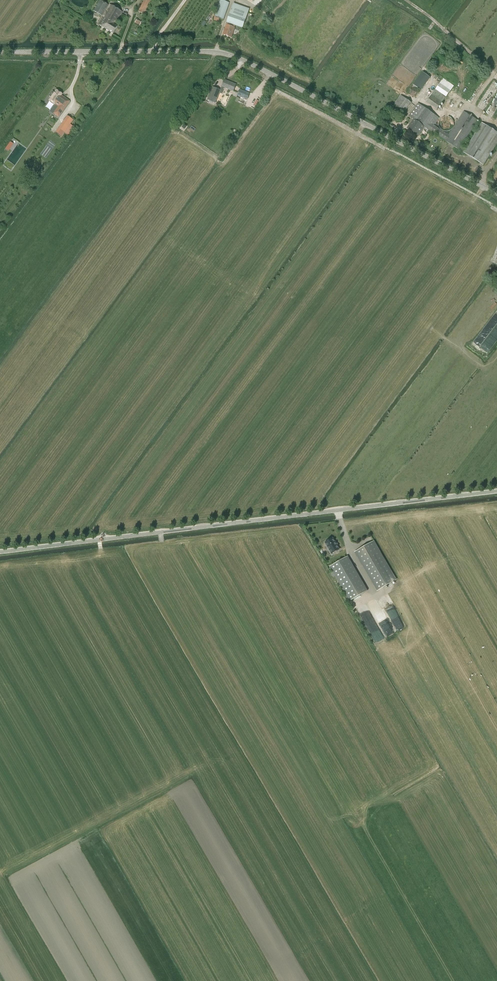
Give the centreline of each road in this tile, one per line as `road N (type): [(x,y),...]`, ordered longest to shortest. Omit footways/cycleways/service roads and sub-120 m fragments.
road 1 (tertiary): [(496,194),(226,54),(0,52)]
road 2 (tertiary): [(0,552),(496,491)]
road 3 (track): [(496,210),(284,96),(270,100),(223,161),(165,127)]

